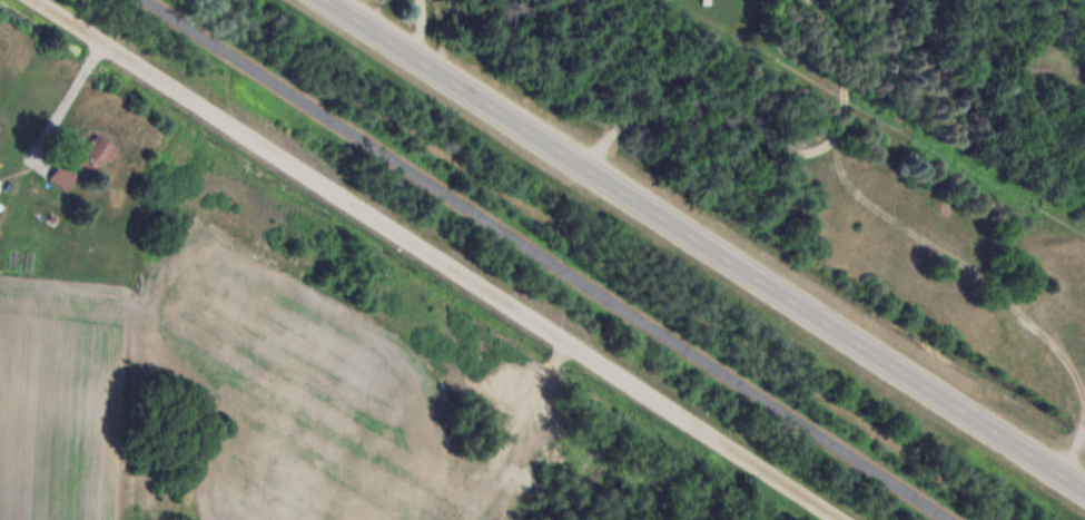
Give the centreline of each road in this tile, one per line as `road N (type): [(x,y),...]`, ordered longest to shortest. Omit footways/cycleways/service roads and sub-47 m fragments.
road 1 (residential): [(841,519),(39,0)]
road 2 (tertiary): [(1084,489),(327,0)]

